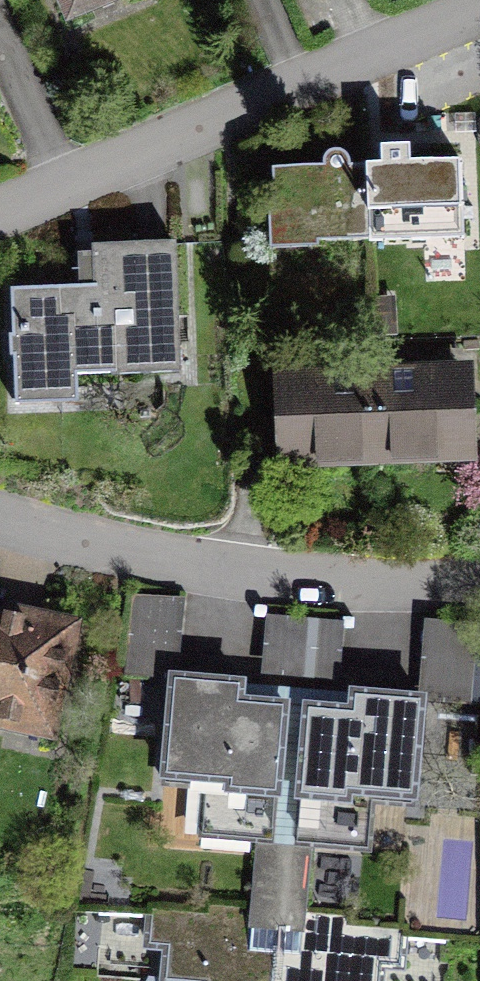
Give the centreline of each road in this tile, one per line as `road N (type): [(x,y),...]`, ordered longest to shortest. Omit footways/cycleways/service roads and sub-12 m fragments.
road 1 (residential): [(479,9),(0,216)]
road 2 (residential): [(479,581),(230,576),(0,519)]

